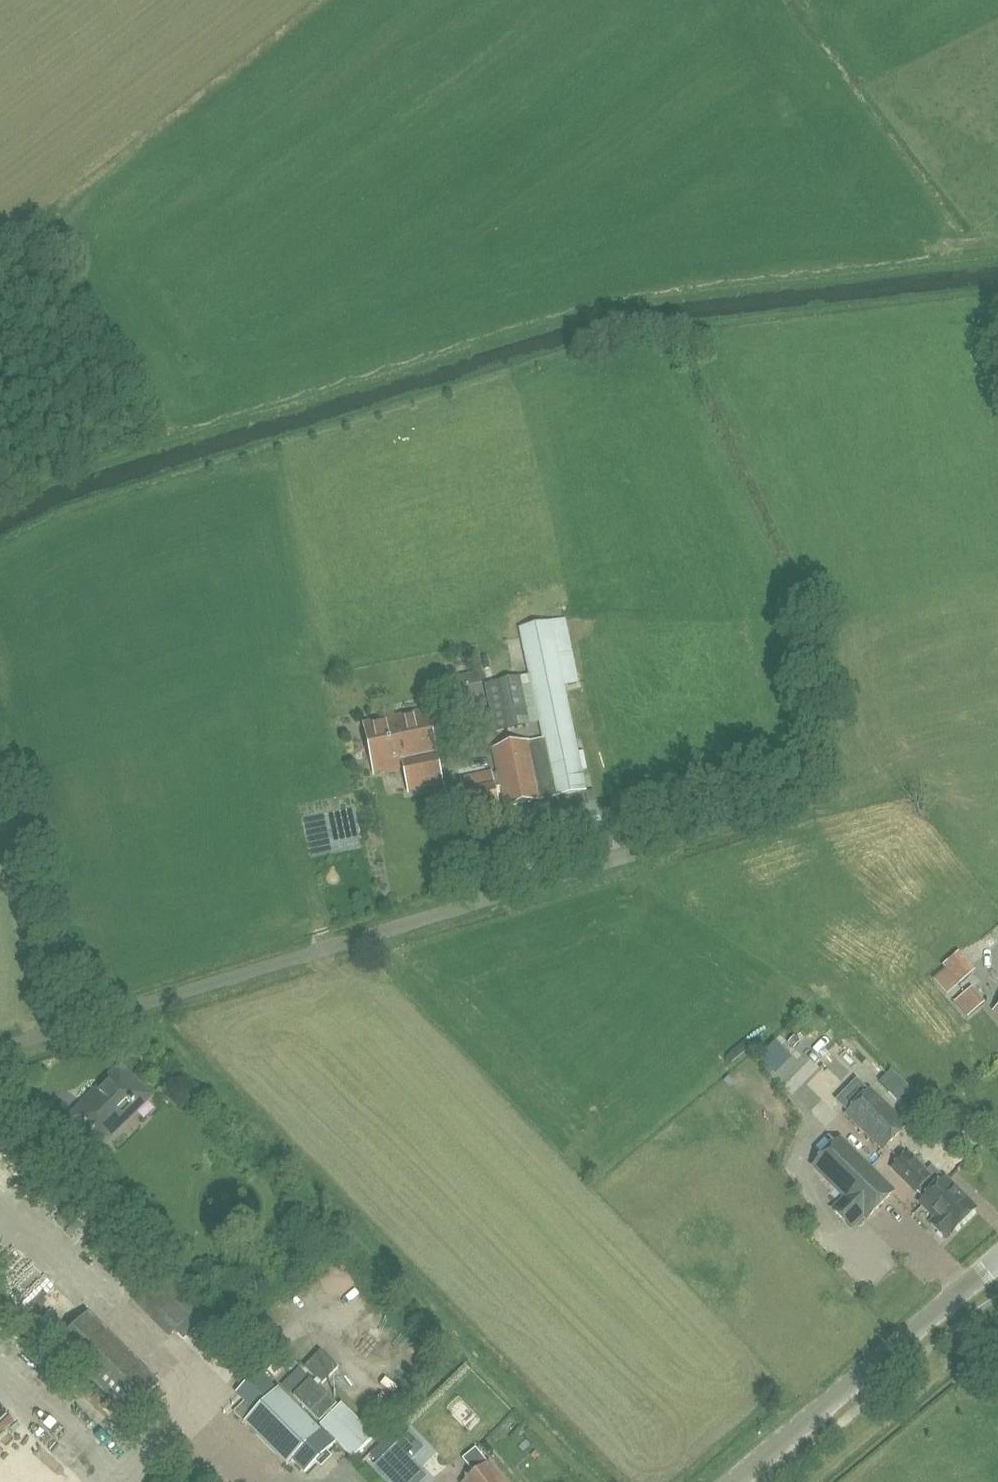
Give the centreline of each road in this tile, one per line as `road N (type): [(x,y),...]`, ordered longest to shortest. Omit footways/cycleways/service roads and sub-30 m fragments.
road 1 (unclassified): [(0,1050),(641,851)]
road 2 (tertiary): [(734,1481),(997,1261)]
road 3 (track): [(641,851),(812,800)]

